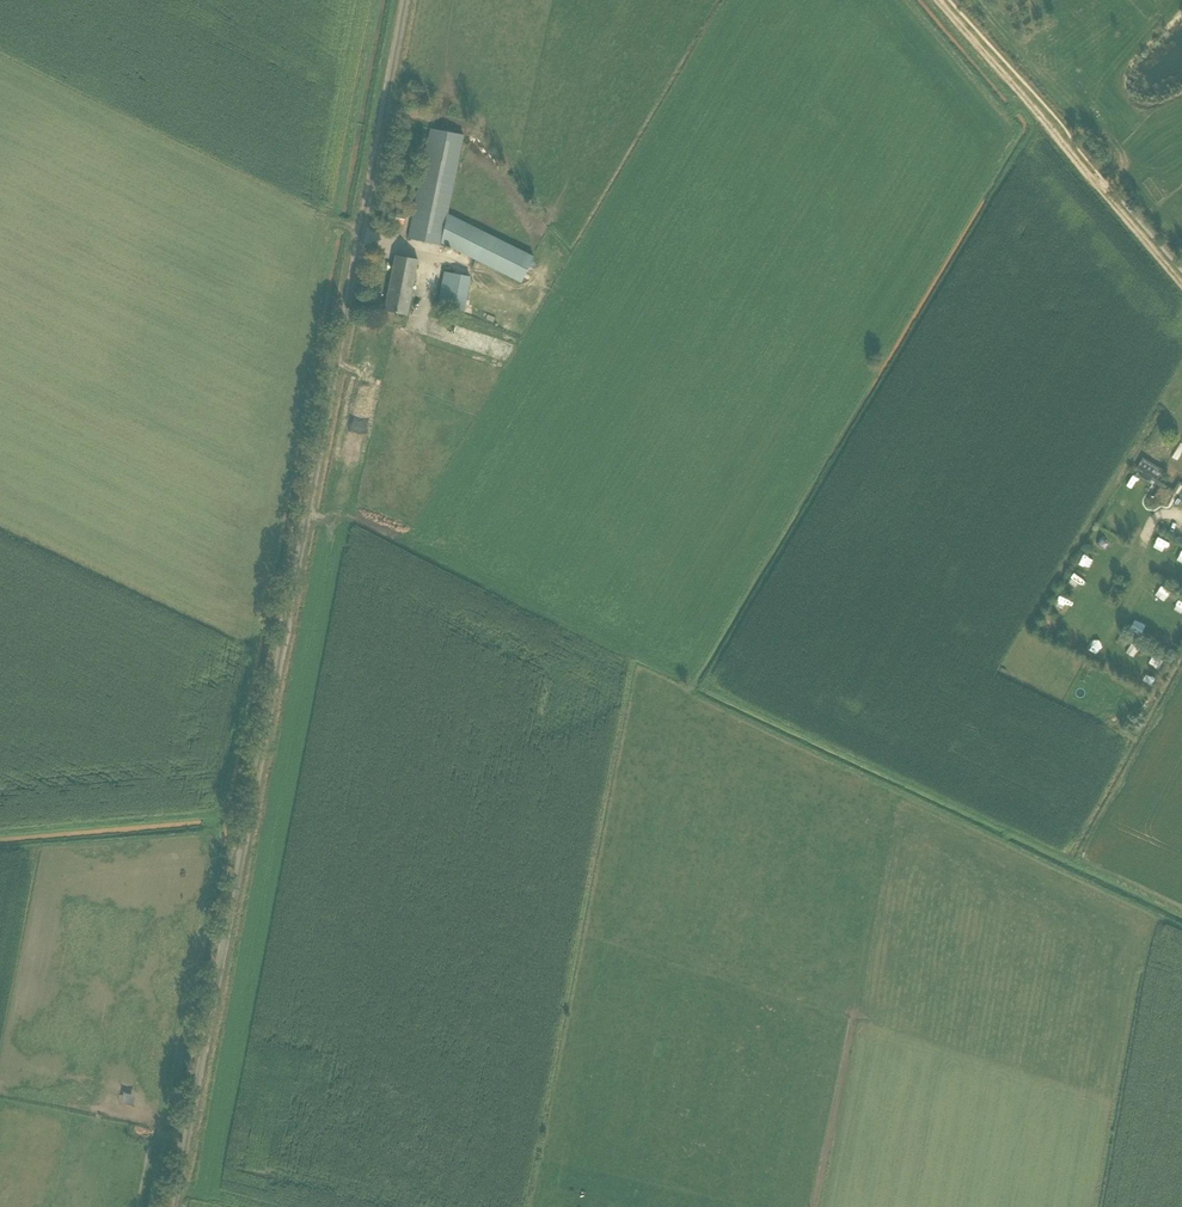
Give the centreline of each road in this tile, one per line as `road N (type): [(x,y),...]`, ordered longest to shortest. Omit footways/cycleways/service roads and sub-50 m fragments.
road 1 (unclassified): [(171,1206),(404,0)]
road 2 (track): [(941,0),(1181,283)]

